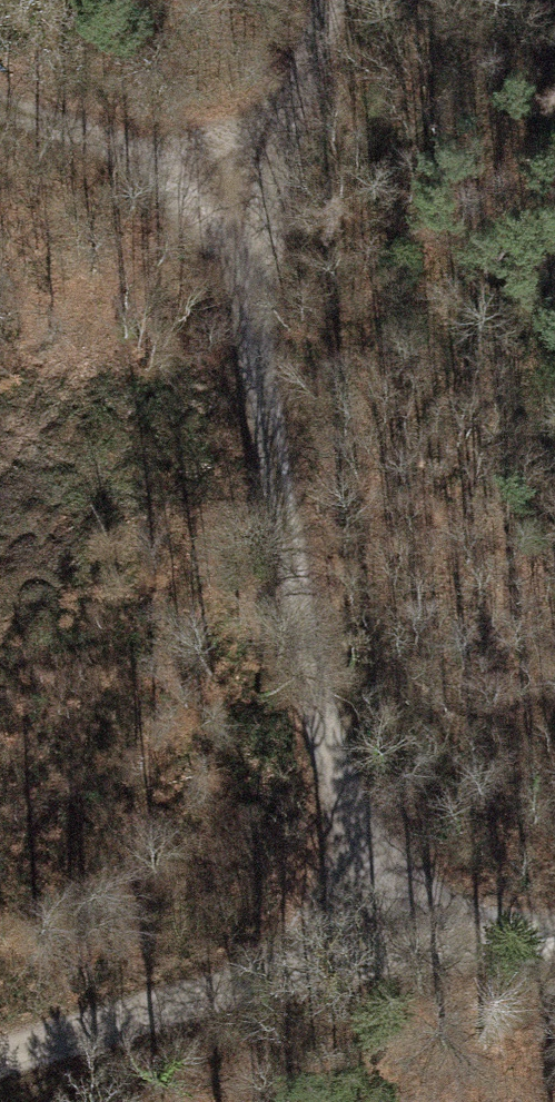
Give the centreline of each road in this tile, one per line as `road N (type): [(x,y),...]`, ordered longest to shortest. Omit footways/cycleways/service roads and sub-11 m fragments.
road 1 (track): [(373,942),(259,426),(244,224),(321,0)]
road 2 (unclassified): [(554,939),(373,942),(0,1060)]
road 3 (track): [(0,94),(150,142),(244,224)]

